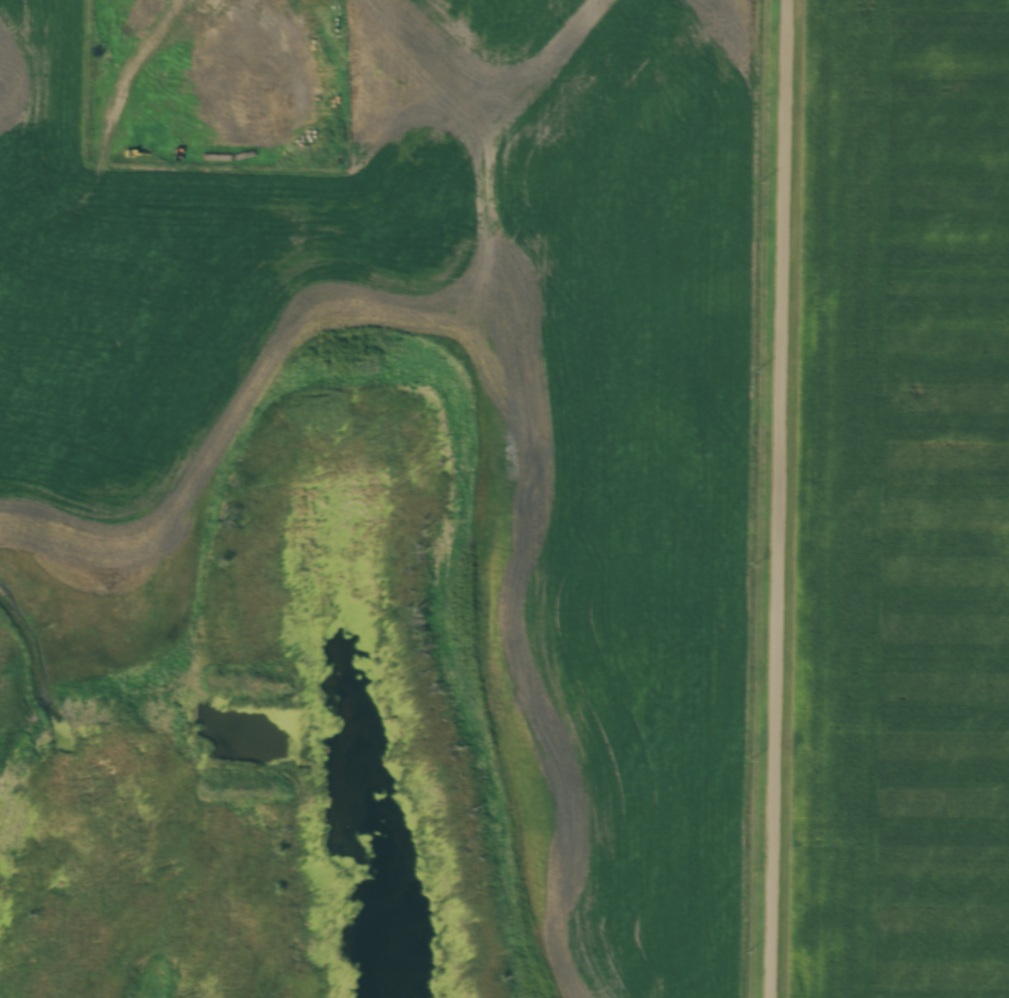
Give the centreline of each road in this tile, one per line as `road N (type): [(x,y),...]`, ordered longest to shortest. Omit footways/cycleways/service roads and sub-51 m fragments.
road 1 (residential): [(770,997),(788,0)]

